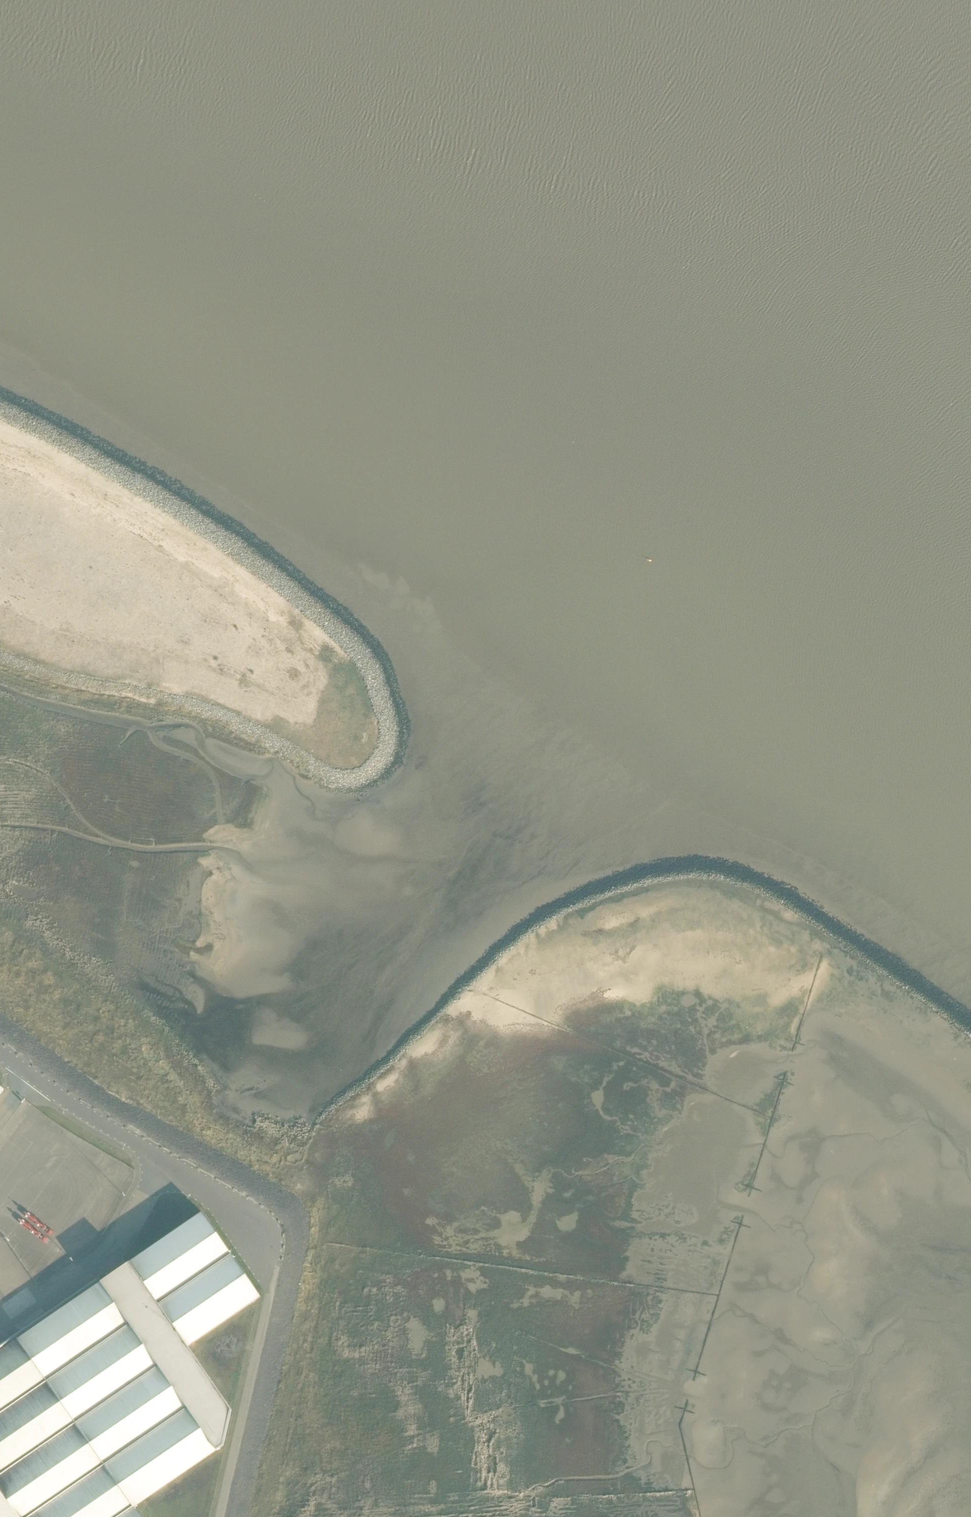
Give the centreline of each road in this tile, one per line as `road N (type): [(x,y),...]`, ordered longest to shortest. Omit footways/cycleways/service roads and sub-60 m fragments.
road 1 (unclassified): [(262,1246),(244,1215),(213,1191),(91,1118),(0,1050)]

